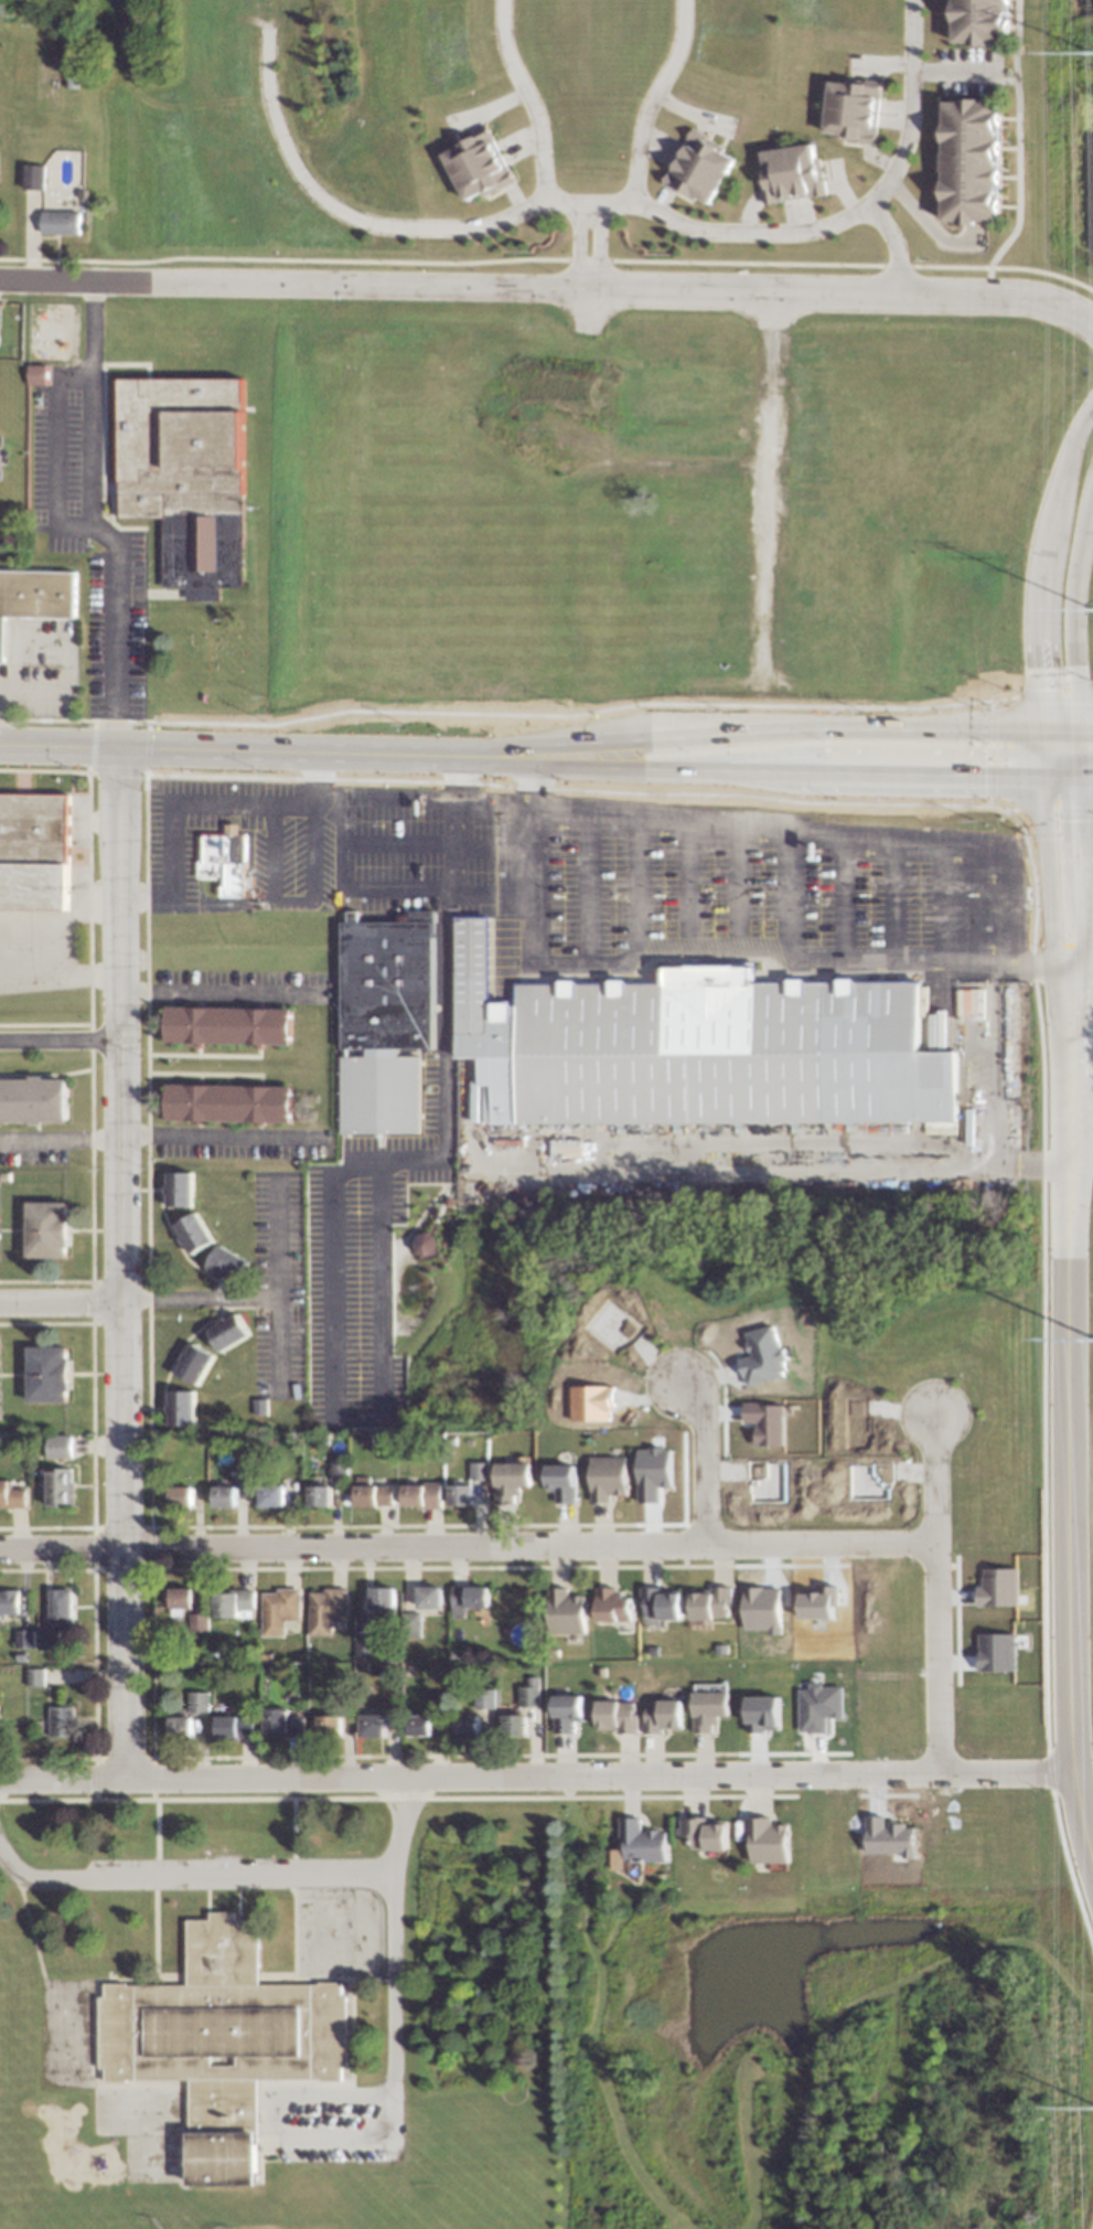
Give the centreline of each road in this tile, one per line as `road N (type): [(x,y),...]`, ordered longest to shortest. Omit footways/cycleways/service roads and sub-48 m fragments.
road 1 (residential): [(1092,331),(1048,306),(992,295),(0,281)]
road 2 (residential): [(1067,1777),(0,1783)]
road 3 (residential): [(117,747),(124,1782)]
road 4 (residential): [(932,1547),(0,1552)]
road 5 (residential): [(1092,1899),(1067,1777),(1068,1173)]
road 6 (track): [(741,2228),(738,2084),(746,2076),(784,2076),(831,2015),(866,1992),(967,1952),(1027,1941),(1036,1926),(1040,1878),(1028,1846),(956,1778)]
road 7 (residential): [(908,0),(901,148),(855,210),(790,233),(698,231),(612,203),(585,204)]
road 8 (track): [(551,1780),(580,1849),(578,1926),(592,1970),(588,2054),(620,2157),(678,2228)]
road 9 (primary): [(920,727),(452,755)]
road 10 (residential): [(585,204),(543,202),(476,228),(378,233),(323,207),(278,150),(261,86),(260,32)]
road 11 (primary): [(452,755),(0,745)]
road 12 (primary): [(667,769),(797,748),(1041,751)]
road 13 (residential): [(934,1778),(931,1409)]
road 14 (track): [(1027,1941),(1073,1995),(1085,2023),(1084,2163),(1071,2228)]
road 15 (primary): [(748,772),(1041,783)]
road 16 (residential): [(1074,727),(1074,570),(1092,480)]
road 17 (residential): [(626,210),(636,121),(669,63),(679,0)]
road 18 (residential): [(1092,398),(1064,448),(1040,607)]
road 19 (residential): [(543,202),(532,118),(494,44),(494,0)]
road 20 (residential): [(1068,1173),(1069,973)]
road 21 (residential): [(1041,783),(1049,924),(1069,973)]
road 22 (residential): [(1069,973),(1081,939),(1076,785)]
road 23 (residential): [(697,1548),(700,1404),(675,1372)]
road 24 (primary): [(598,766),(748,772)]
road 25 (primary): [(452,755),(598,766)]
road 26 (residential): [(579,332),(585,204)]
road 27 (residential): [(121,1305),(0,1306)]
road 28 (primary): [(1040,727),(920,727)]
road 29 (residential): [(1040,607),(1040,727)]

